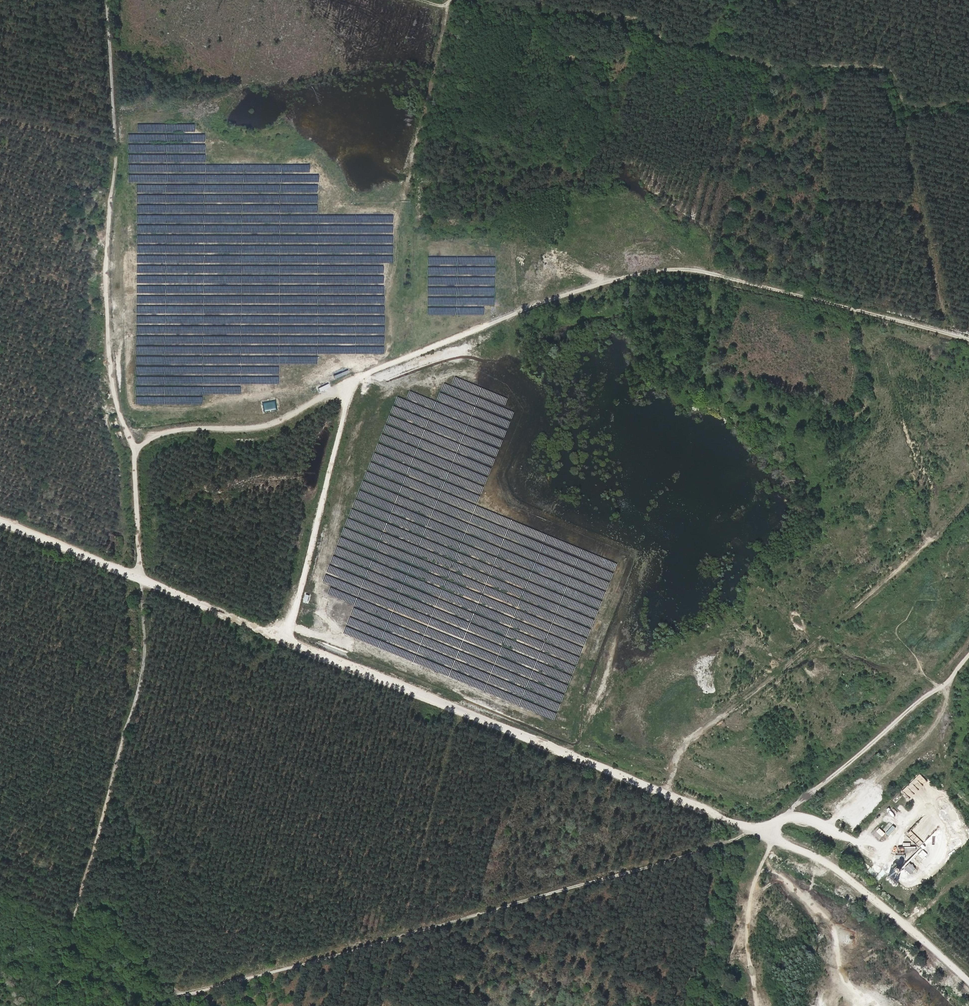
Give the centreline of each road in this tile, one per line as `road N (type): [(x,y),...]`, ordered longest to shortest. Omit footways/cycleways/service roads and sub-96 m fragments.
road 1 (track): [(764,834),(0,520)]
road 2 (track): [(968,339),(714,275),(660,269),(549,298),(356,380)]
road 3 (track): [(752,827),(666,862),(152,1005)]
road 4 (track): [(968,102),(912,106),(894,76),(876,67),(769,65),(668,43),(629,19),(483,0)]
road 5 (track): [(108,0),(116,159),(106,242),(111,370),(132,445)]
road 6 (track): [(356,380),(267,426),(182,430),(132,445),(140,578)]
road 7 (track): [(764,834),(922,703),(968,648)]
road 8 (track): [(356,380),(288,641)]
road 9 (track): [(968,982),(834,868),(773,839)]
road 10 (track): [(755,1005),(748,921),(773,839)]

